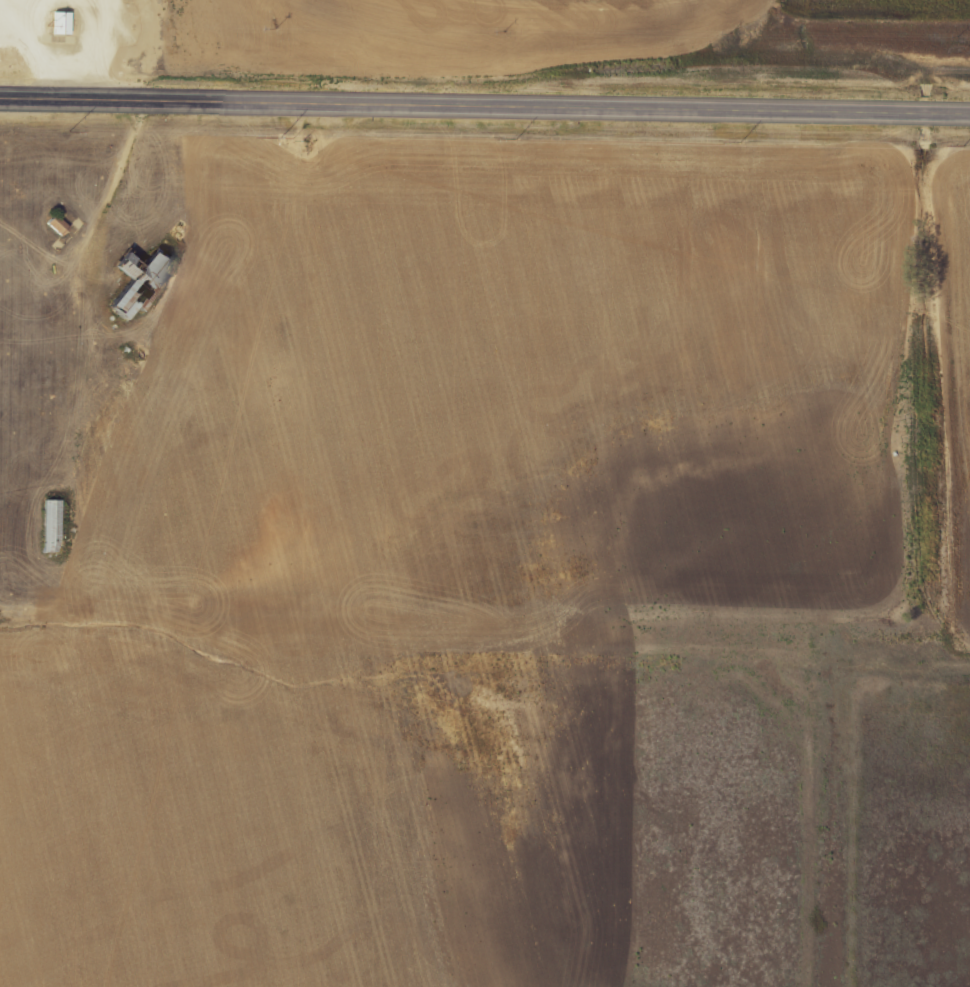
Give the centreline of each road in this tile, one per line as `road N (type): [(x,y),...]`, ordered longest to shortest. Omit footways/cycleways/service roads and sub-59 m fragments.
road 1 (primary): [(0,102),(969,113)]

